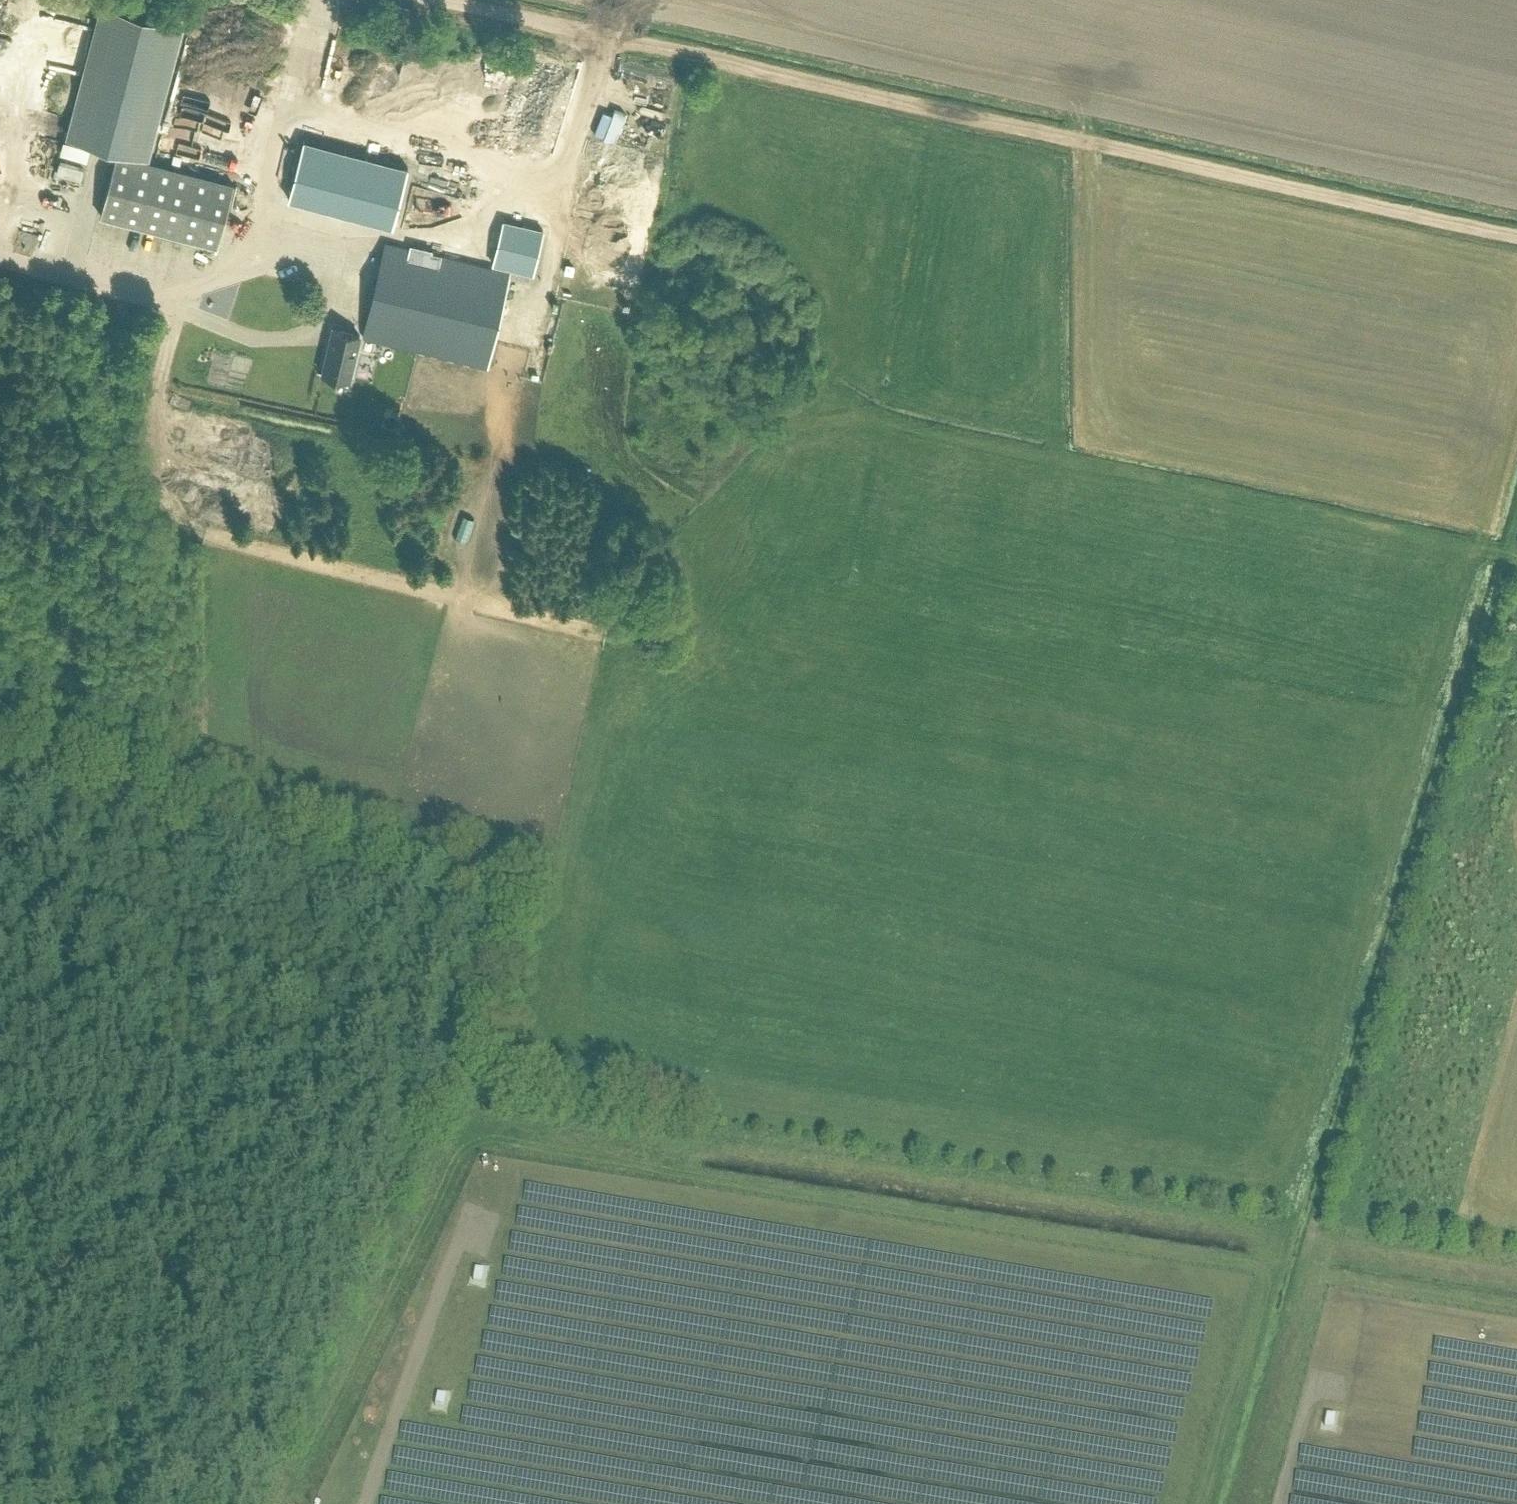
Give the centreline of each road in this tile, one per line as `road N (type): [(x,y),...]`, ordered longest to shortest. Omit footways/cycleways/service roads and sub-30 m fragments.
road 1 (track): [(1516,237),(455,0)]

